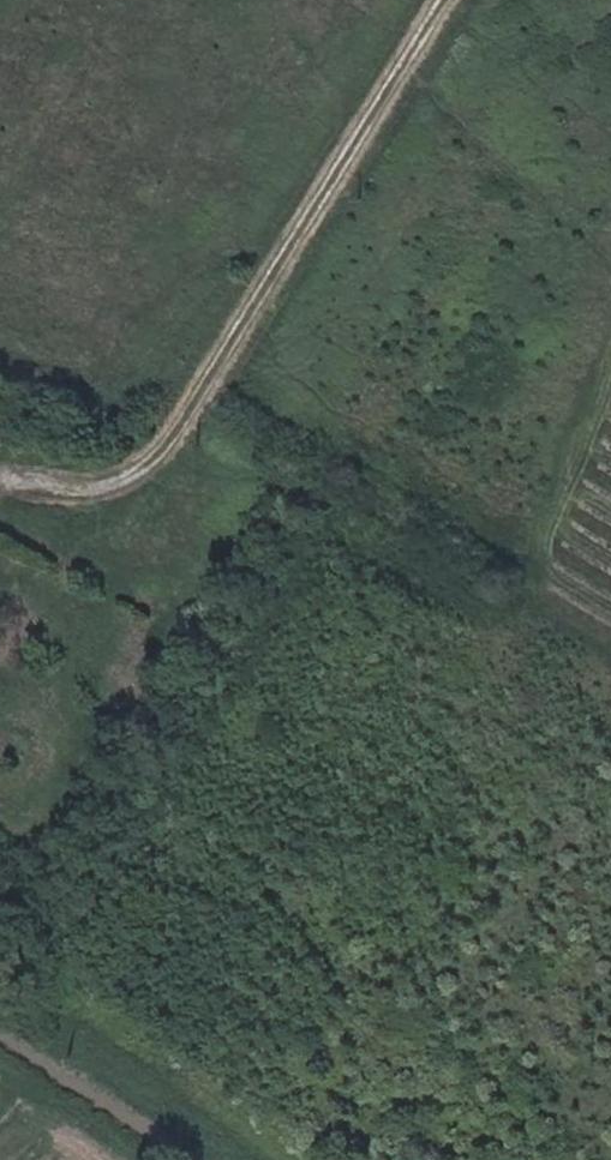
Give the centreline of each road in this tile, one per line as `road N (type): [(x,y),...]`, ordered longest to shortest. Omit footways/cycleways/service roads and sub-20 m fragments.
road 1 (track): [(0,463),(91,489),(131,481),(160,461),(454,0)]

